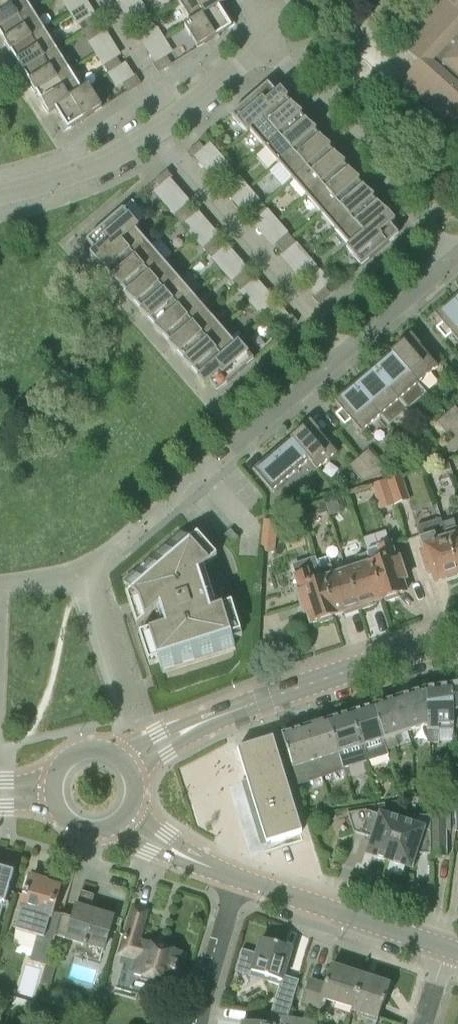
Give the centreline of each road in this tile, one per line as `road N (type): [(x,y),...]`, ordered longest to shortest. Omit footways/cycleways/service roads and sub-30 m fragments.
road 1 (residential): [(168,507),(457,260)]
road 2 (residential): [(271,36),(101,165),(0,192)]
road 3 (residential): [(271,36),(457,260)]
road 4 (tertiary): [(204,723),(457,636)]
road 5 (residential): [(447,948),(237,878)]
road 6 (residential): [(237,878),(199,1023)]

